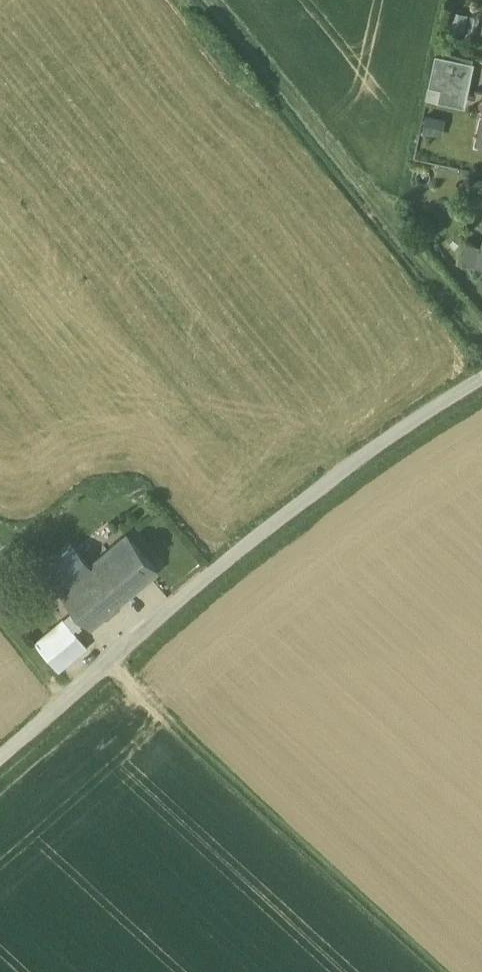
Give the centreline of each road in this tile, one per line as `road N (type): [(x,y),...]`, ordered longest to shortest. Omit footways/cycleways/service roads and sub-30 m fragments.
road 1 (unclassified): [(0,759),(300,502),(481,381)]
road 2 (track): [(259,0),(481,325)]
road 3 (track): [(60,707),(0,598)]

